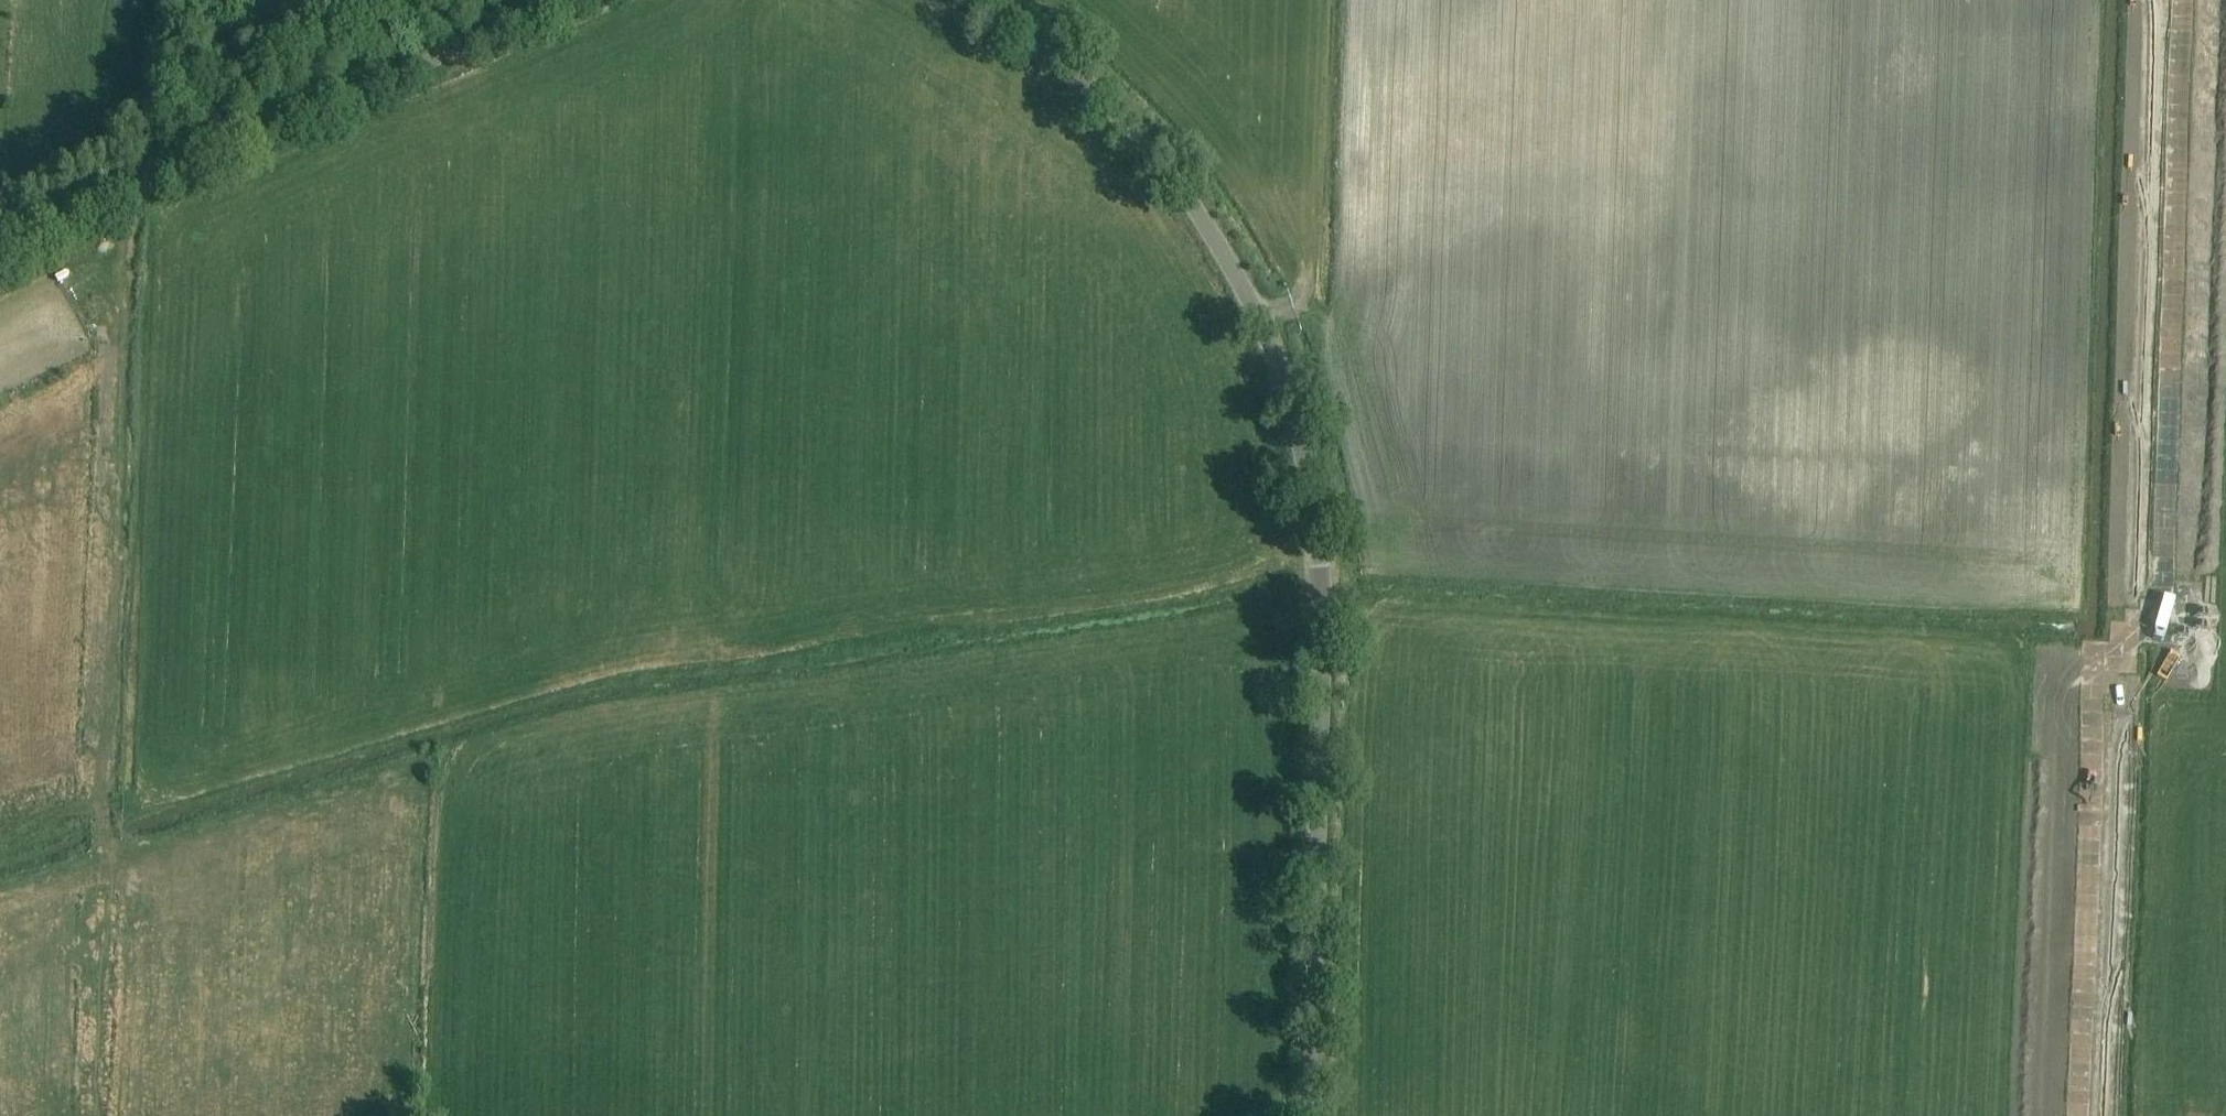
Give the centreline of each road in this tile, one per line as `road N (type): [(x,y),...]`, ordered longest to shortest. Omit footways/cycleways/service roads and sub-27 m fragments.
road 1 (unclassified): [(1314,1115),(1317,538),(1287,392),(1253,303),(1191,200),(1114,110),(972,0)]
road 2 (unclassified): [(0,251),(564,0)]

